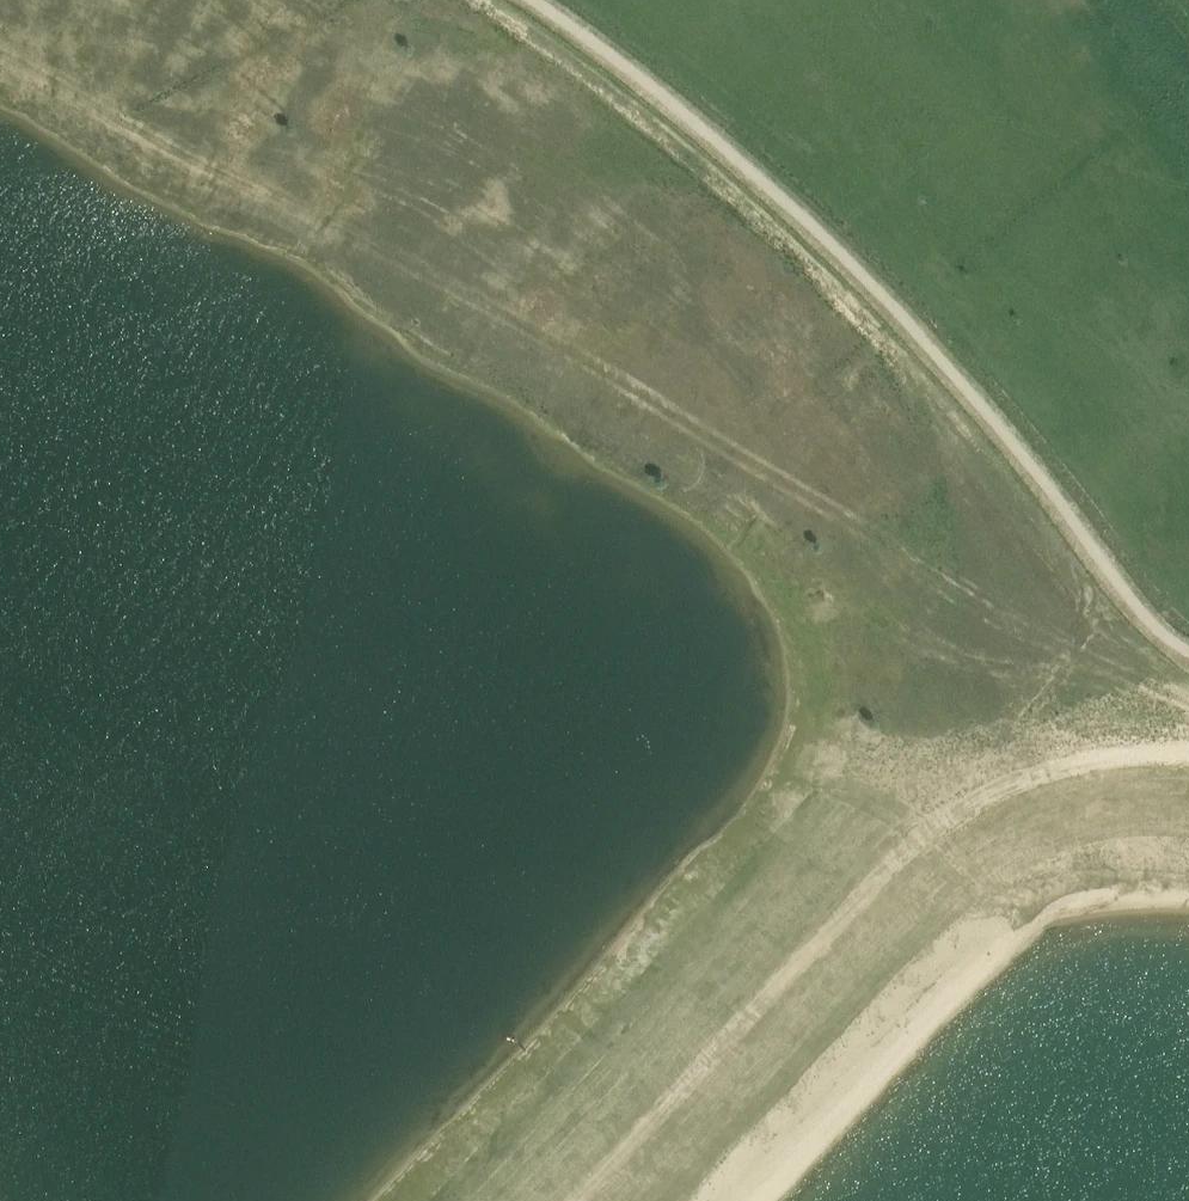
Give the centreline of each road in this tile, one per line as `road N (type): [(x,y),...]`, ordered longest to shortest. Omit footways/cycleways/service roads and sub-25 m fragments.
road 1 (track): [(1188,643),(739,161),(527,0)]

